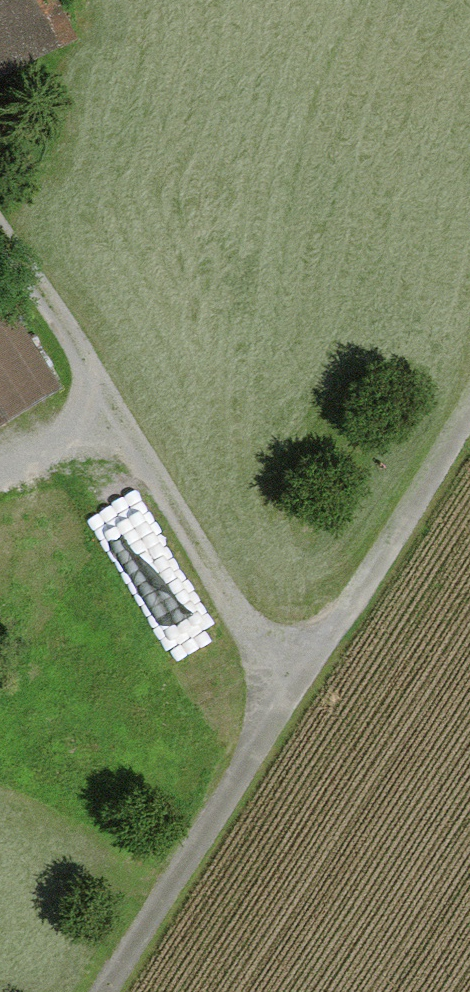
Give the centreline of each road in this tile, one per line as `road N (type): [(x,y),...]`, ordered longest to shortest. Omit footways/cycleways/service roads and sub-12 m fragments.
road 1 (track): [(0,232),(154,491),(290,688)]
road 2 (track): [(290,688),(103,991)]
road 3 (track): [(290,688),(469,404)]
road 4 (track): [(94,389),(31,452),(0,460)]

